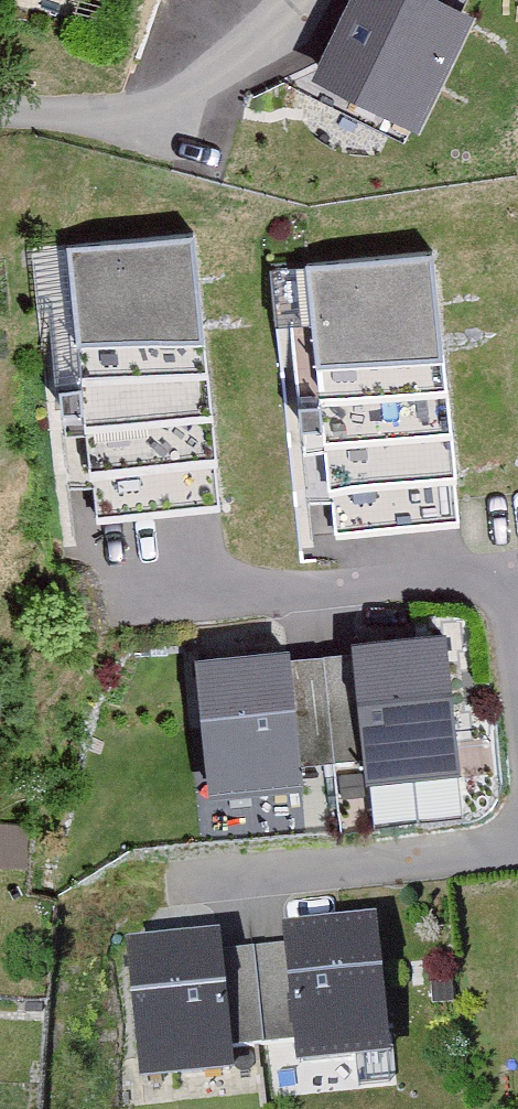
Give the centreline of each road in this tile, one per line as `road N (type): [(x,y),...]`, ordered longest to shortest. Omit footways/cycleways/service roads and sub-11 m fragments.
road 1 (residential): [(517,845),(199,884)]

